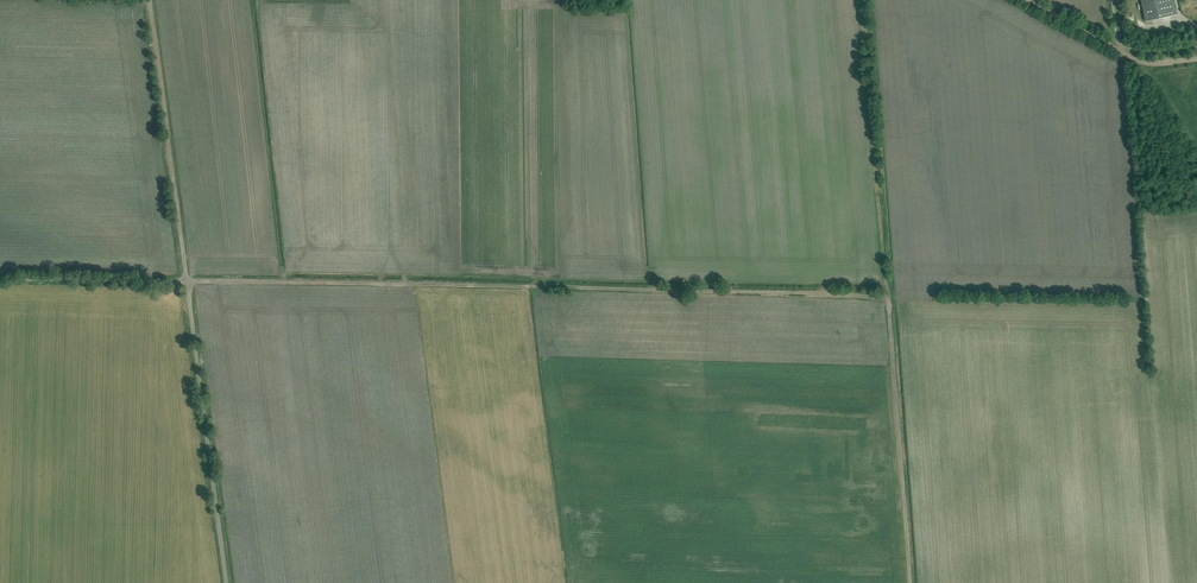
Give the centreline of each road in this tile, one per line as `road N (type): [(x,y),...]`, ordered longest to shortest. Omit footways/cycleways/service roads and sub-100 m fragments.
road 1 (track): [(887,293),(0,277)]
road 2 (track): [(910,582),(861,0)]
road 3 (unclassified): [(226,582),(181,235)]
road 4 (track): [(150,0),(181,235)]
road 5 (track): [(1028,0),(1146,64),(1196,59)]

